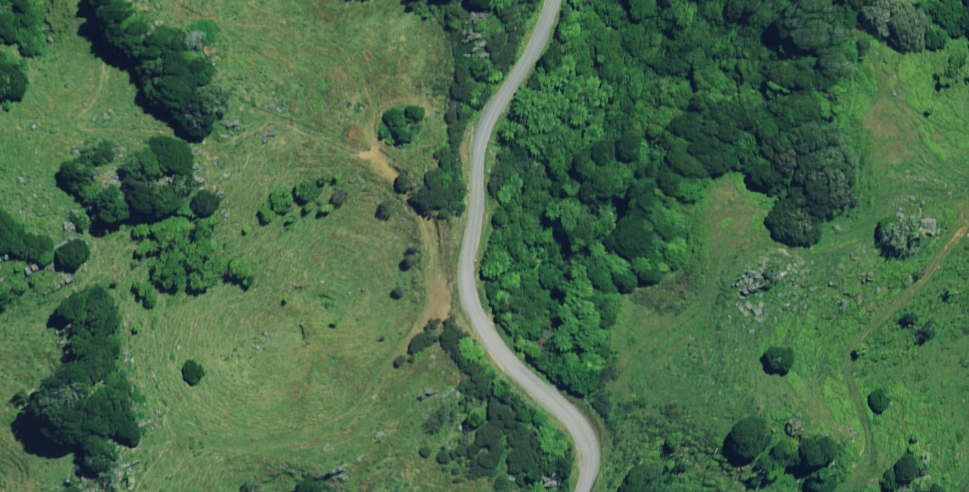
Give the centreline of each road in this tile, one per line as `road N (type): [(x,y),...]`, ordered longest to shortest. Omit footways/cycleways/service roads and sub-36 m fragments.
road 1 (unclassified): [(566,0),(543,49),(490,120),(466,281),(497,342),(571,418),(590,459),(581,491)]
road 2 (track): [(158,491),(192,454),(348,429),(466,281)]

